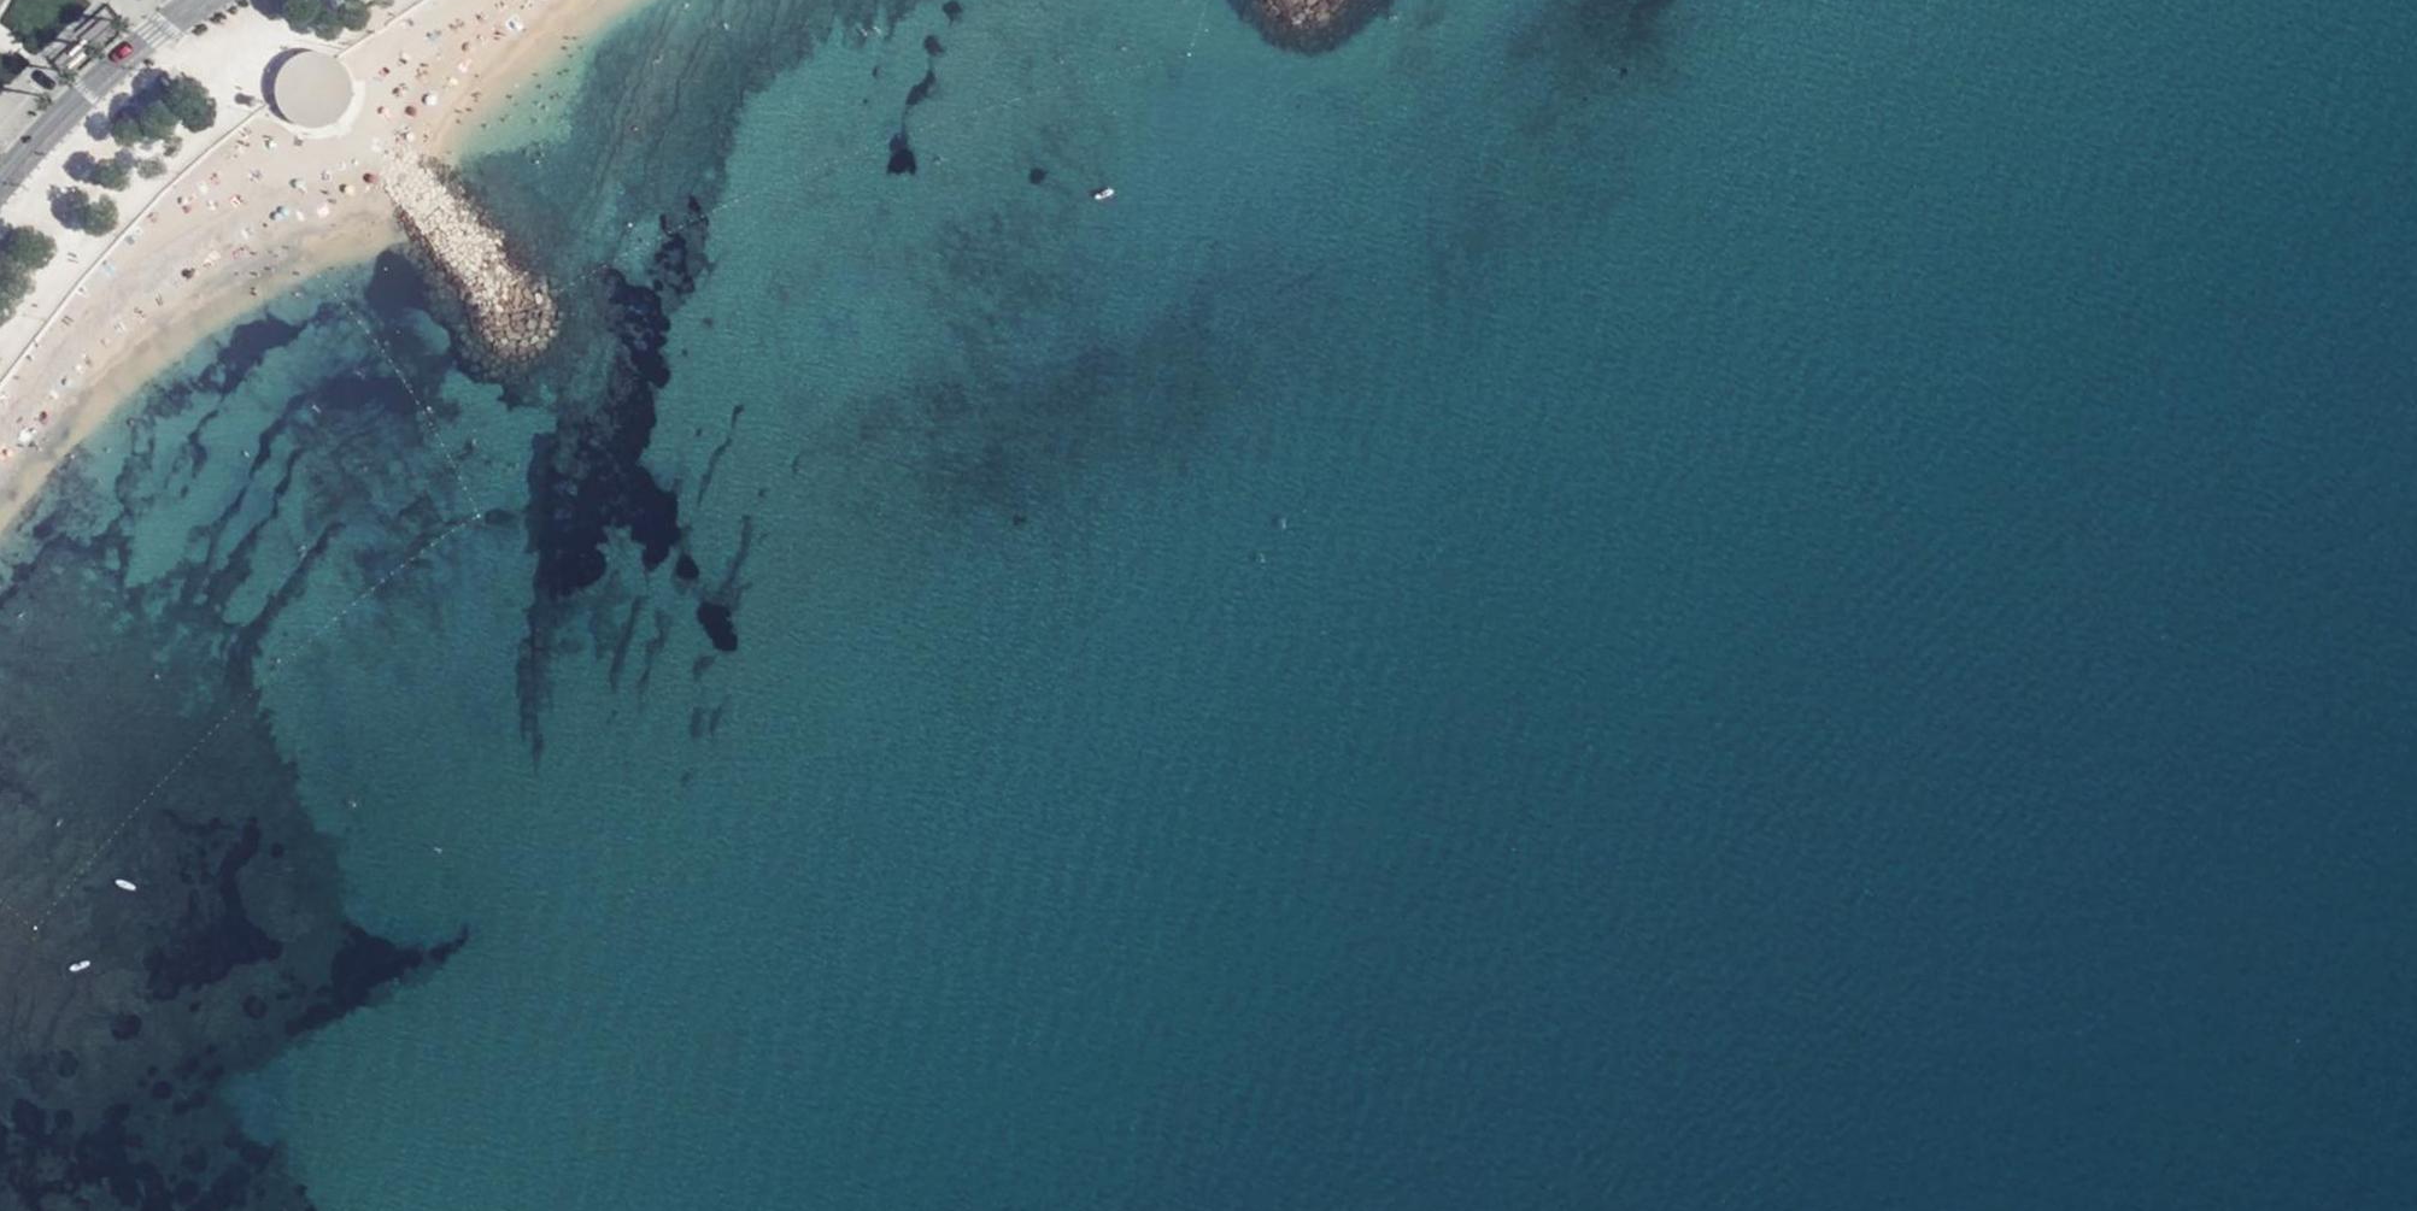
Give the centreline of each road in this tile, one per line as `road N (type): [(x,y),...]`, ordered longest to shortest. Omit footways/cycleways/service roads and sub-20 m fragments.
road 1 (secondary): [(0,184),(84,92),(200,0)]

